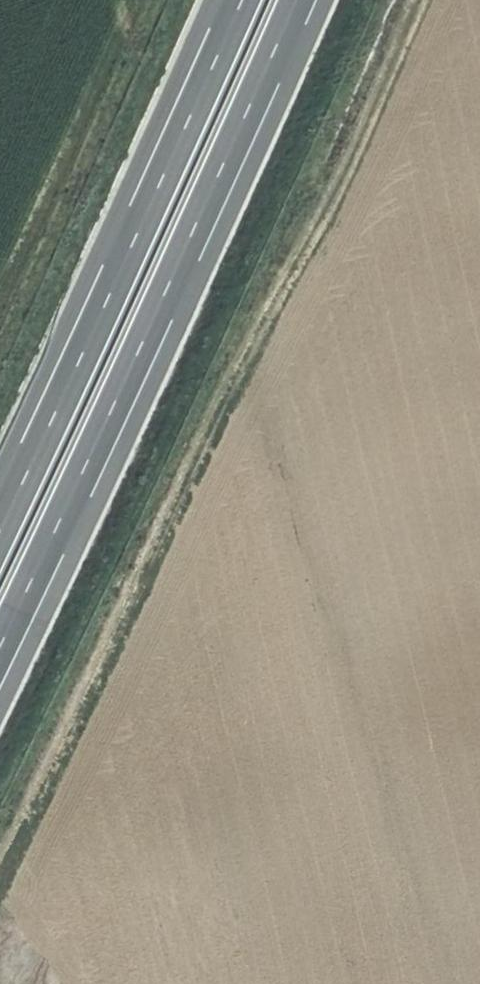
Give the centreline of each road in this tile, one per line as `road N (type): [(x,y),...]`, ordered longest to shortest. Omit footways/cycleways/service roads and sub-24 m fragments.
road 1 (track): [(0,863),(219,411),(321,222),(419,0)]
road 2 (motorway): [(0,629),(289,0)]
road 3 (motorway): [(236,0),(0,515)]
road 4 (track): [(0,293),(134,0)]

